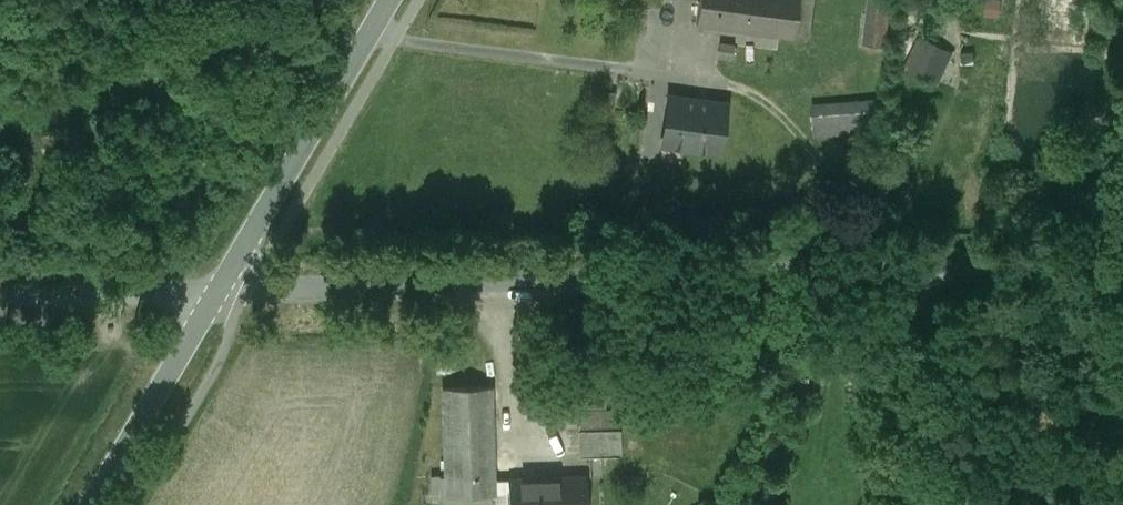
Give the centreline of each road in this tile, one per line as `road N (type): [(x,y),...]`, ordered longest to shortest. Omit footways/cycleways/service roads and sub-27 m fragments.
road 1 (unclassified): [(218,291),(921,265)]
road 2 (secondary): [(389,0),(218,291)]
road 3 (secondary): [(218,291),(91,504)]
road 4 (unclassified): [(905,504),(921,265)]
road 5 (unclassified): [(921,265),(1122,257)]

